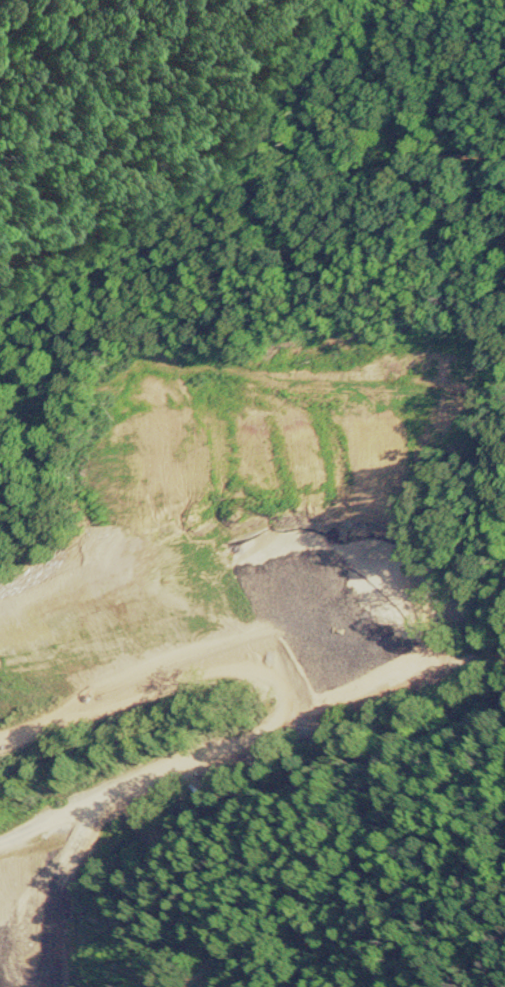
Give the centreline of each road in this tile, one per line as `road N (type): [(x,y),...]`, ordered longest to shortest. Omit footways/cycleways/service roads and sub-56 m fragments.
road 1 (residential): [(0,257),(28,245),(99,184),(192,151),(504,105)]

